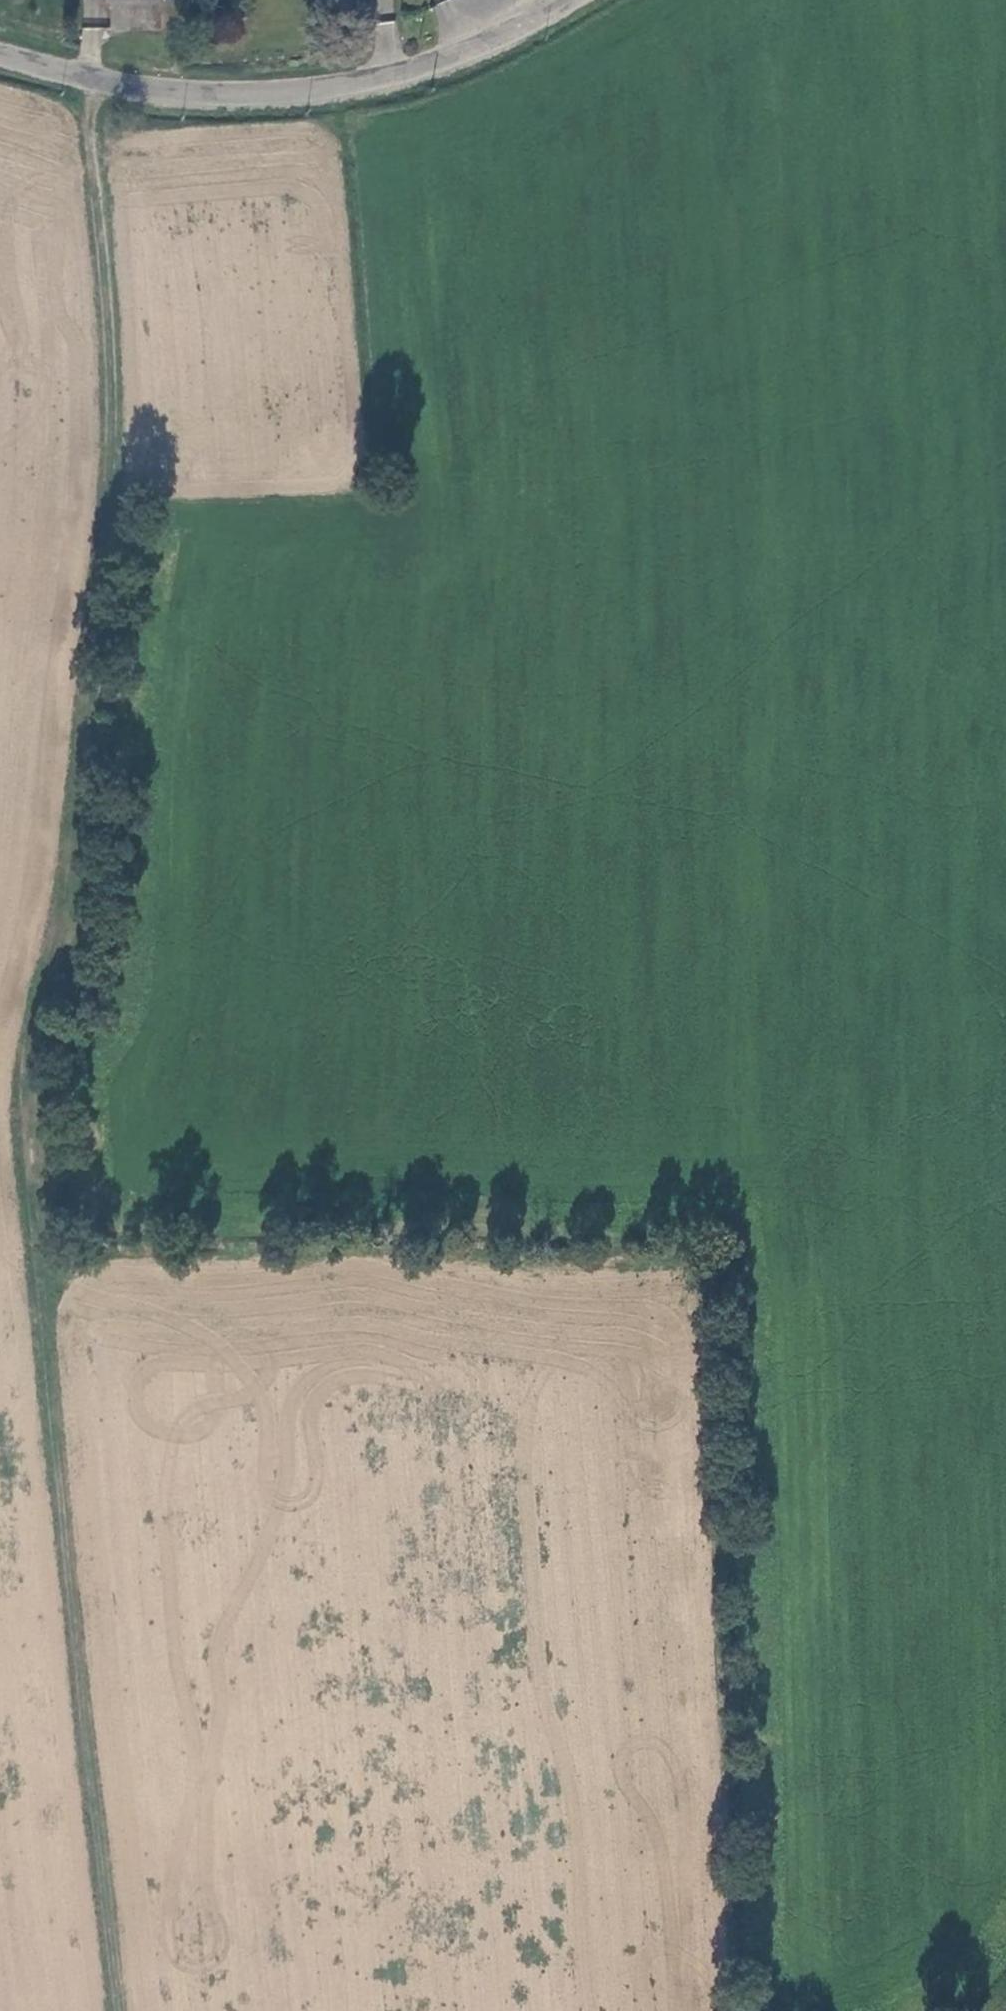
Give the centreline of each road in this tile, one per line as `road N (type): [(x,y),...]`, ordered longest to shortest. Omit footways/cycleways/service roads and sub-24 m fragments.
road 1 (track): [(123,2010),(18,1089),(69,907),(108,401),(87,117),(94,71)]
road 2 (unclassified): [(564,0),(432,63),(276,91),(0,53)]

